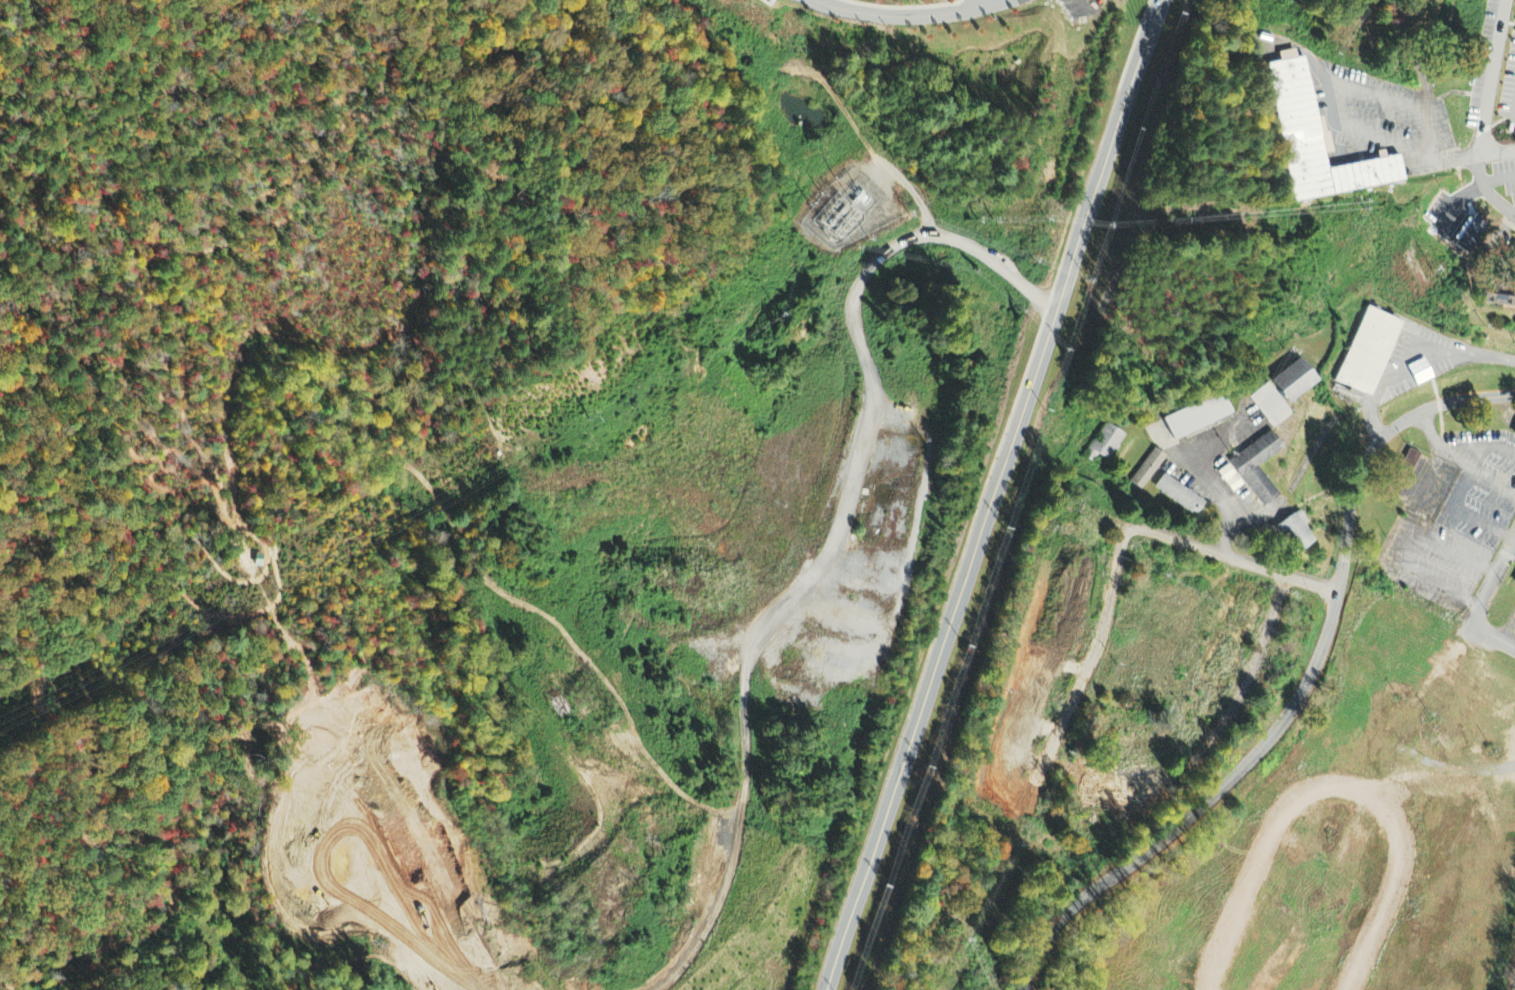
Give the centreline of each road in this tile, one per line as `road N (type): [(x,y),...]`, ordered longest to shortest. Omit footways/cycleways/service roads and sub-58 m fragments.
road 1 (residential): [(828,989),(1160,0)]
road 2 (residential): [(1025,989),(1033,961),(1069,910),(1228,783),(1300,694),(1332,623),(1356,481),(1384,433),(1426,409),(1514,394)]
road 3 (track): [(1448,161),(1437,148),(1428,86),(1395,0)]
road 4 (residential): [(1506,0),(1487,154)]

